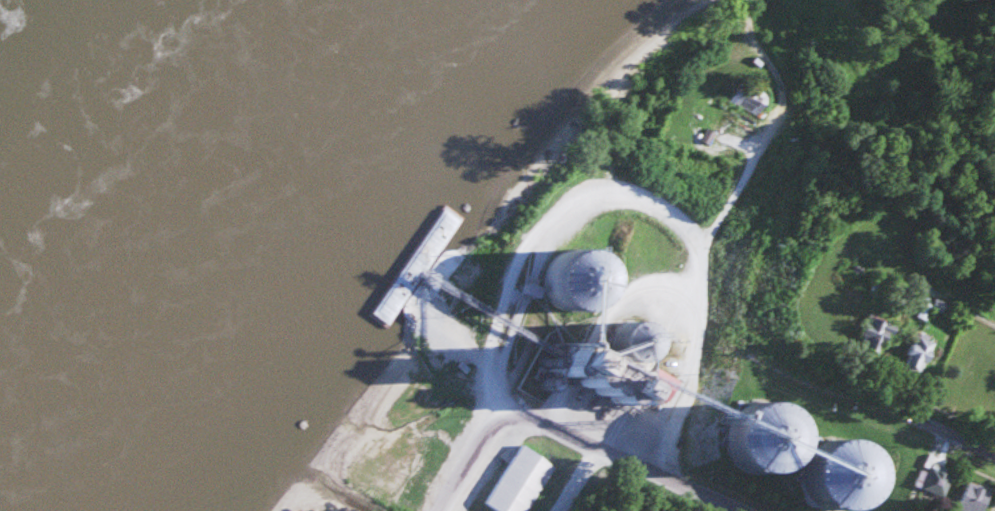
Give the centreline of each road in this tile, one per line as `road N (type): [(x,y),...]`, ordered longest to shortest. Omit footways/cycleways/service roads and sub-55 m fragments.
road 1 (residential): [(716,339),(676,316),(670,300),(680,266),(749,181),(782,105),(748,30)]
road 2 (residential): [(698,241),(671,215),(631,202),(618,207),(499,381)]
road 3 (residential): [(994,454),(716,339)]
road 4 (tertiary): [(492,397),(742,510)]
road 5 (residential): [(661,480),(716,339)]
road 6 (tertiary): [(431,510),(492,397)]

